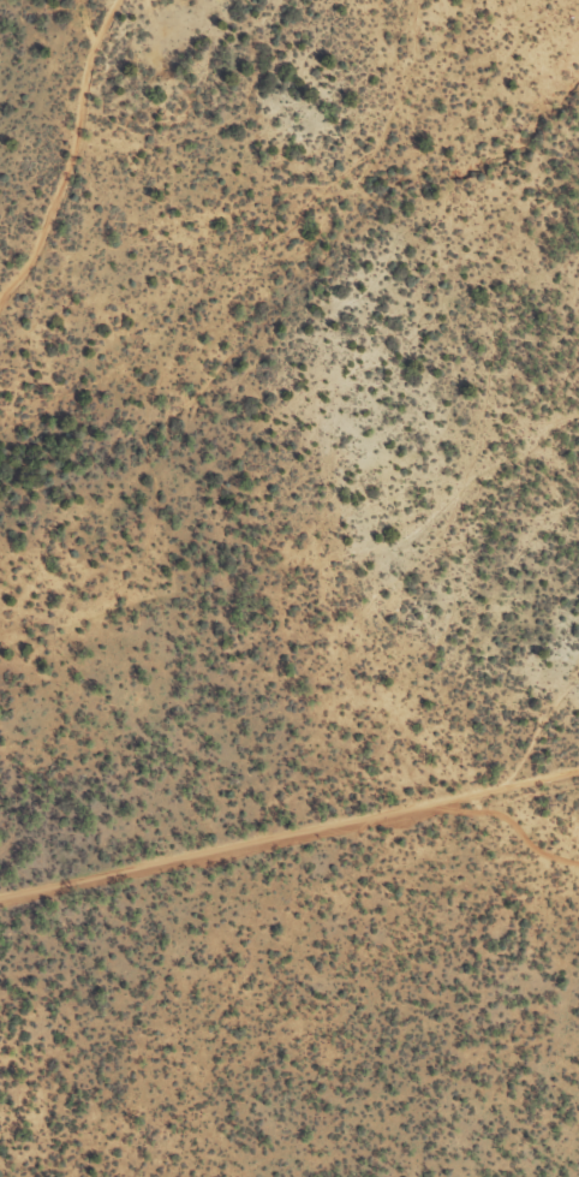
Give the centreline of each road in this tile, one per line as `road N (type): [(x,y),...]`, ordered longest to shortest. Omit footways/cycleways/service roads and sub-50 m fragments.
road 1 (residential): [(0,704),(286,623),(527,519),(578,488)]
road 2 (residential): [(0,625),(35,494),(62,321),(183,112)]

